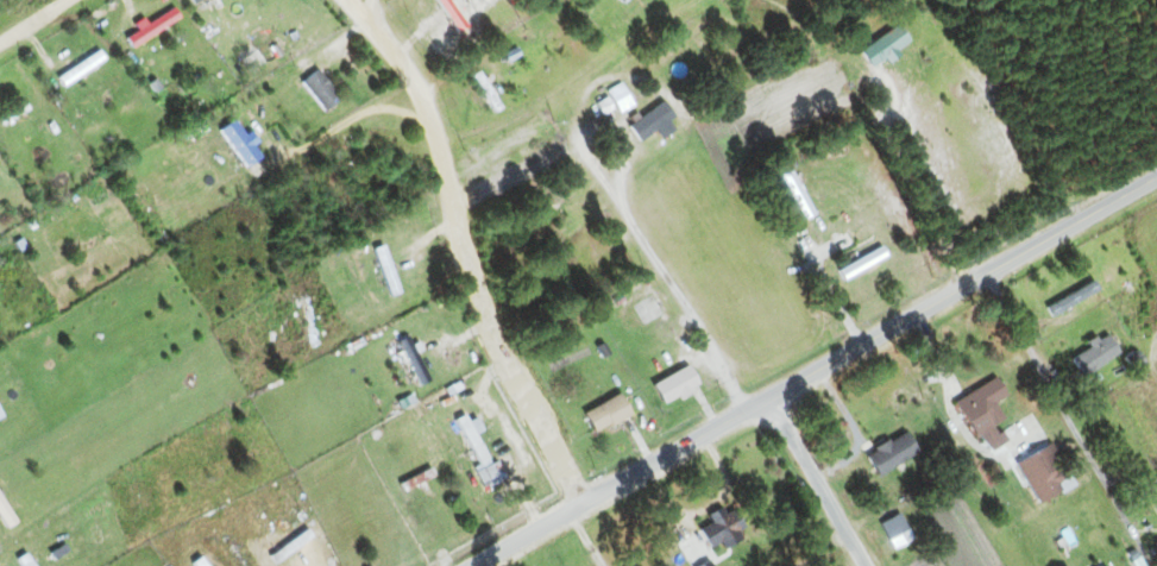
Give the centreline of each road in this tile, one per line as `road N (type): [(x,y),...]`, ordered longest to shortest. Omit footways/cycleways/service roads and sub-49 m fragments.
road 1 (tertiary): [(580,504),(1156,177)]
road 2 (residential): [(352,0),(419,86),(492,342),(580,504)]
road 3 (residential): [(991,272),(1140,547)]
road 4 (residential): [(766,402),(862,565)]
road 5 (tertiary): [(473,565),(580,504)]

